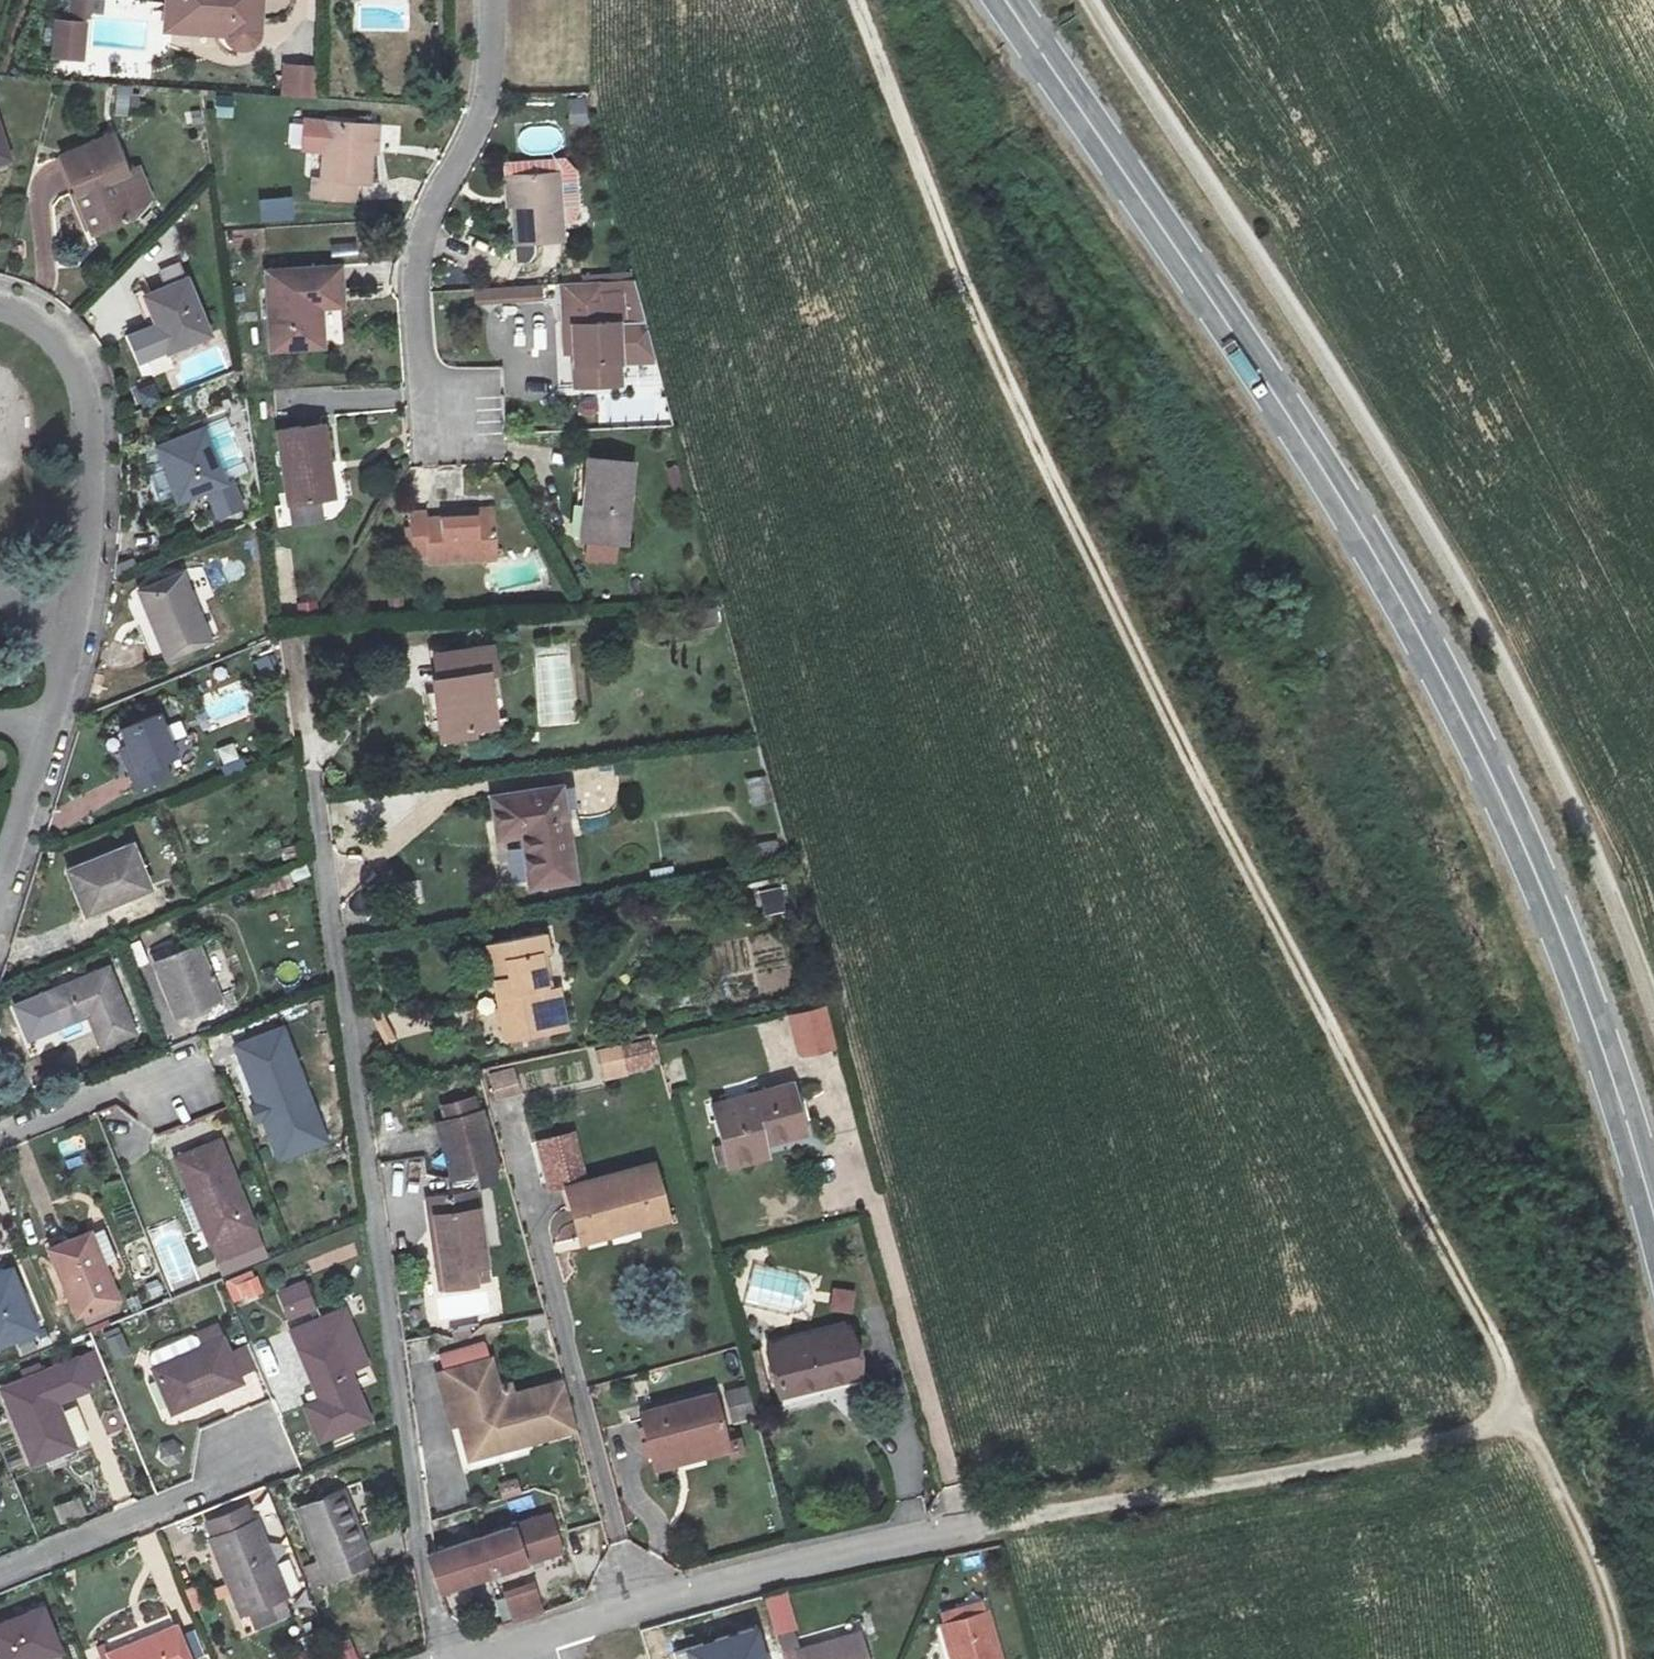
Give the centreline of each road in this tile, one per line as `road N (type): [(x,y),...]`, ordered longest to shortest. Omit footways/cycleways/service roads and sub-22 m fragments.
road 1 (track): [(1612,1658),(1566,1529),(1431,1234),(1018,423),(848,0)]
road 2 (primary): [(1653,1180),(1586,955),(1472,704),(1375,518),(1010,0)]
road 3 (track): [(1089,0),(1330,367),(1454,576),(1585,852),(1653,1032)]
road 4 (residential): [(273,515),(437,1658)]
road 5 (unclassified): [(553,1634),(636,1606),(1050,1513),(1517,1424)]
road 6 (residential): [(488,0),(491,105),(435,210),(415,280),(420,394),(450,412)]
road 7 (residential): [(67,642),(88,544),(94,412),(80,366),(53,333),(0,307)]
road 8 (residential): [(0,1569),(269,1459)]
road 9 (residential): [(181,1082),(132,1080),(0,1132)]
road 10 (residential): [(0,879),(52,724)]

